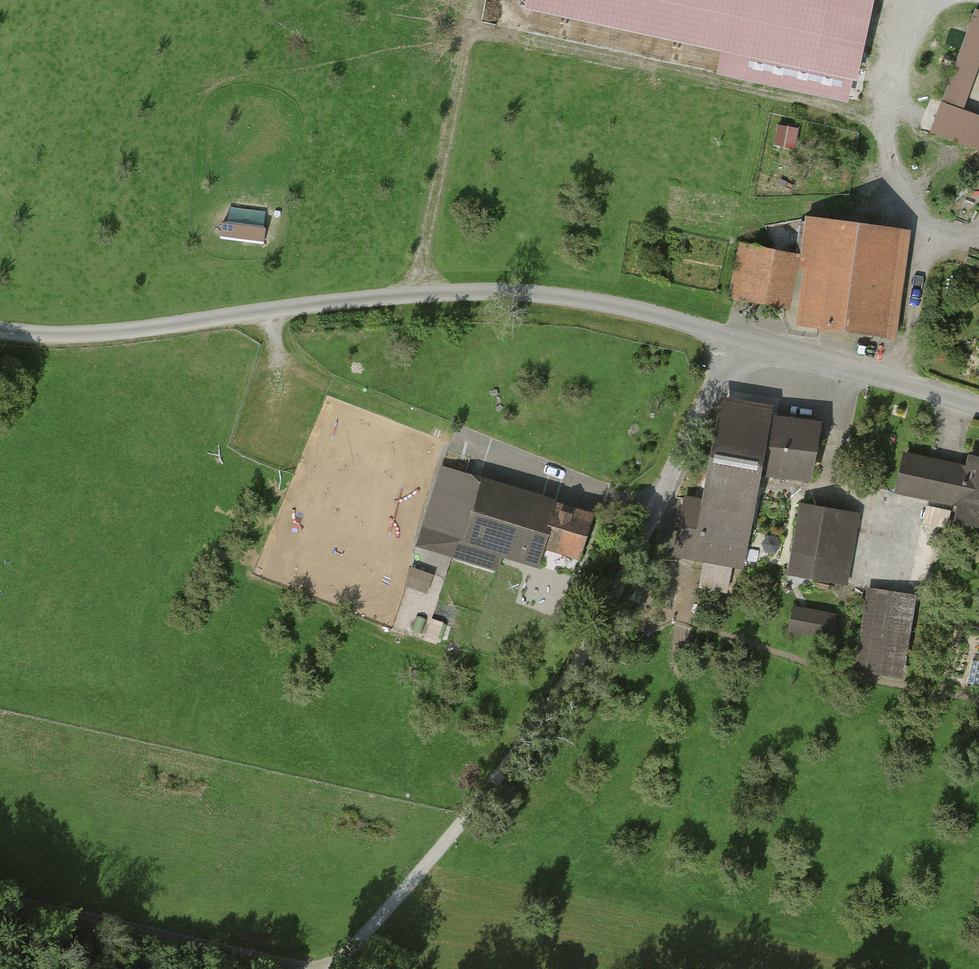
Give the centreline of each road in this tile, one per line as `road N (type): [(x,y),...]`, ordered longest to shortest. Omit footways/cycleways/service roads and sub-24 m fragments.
road 1 (unclassified): [(0,331),(106,332),(418,291),(518,289),(614,304),(978,406)]
road 2 (track): [(325,968),(406,887),(560,697),(735,340)]
road 3 (track): [(419,291),(465,44),(490,33),(832,107),(886,127)]
road 4 (track): [(313,968),(0,898)]

